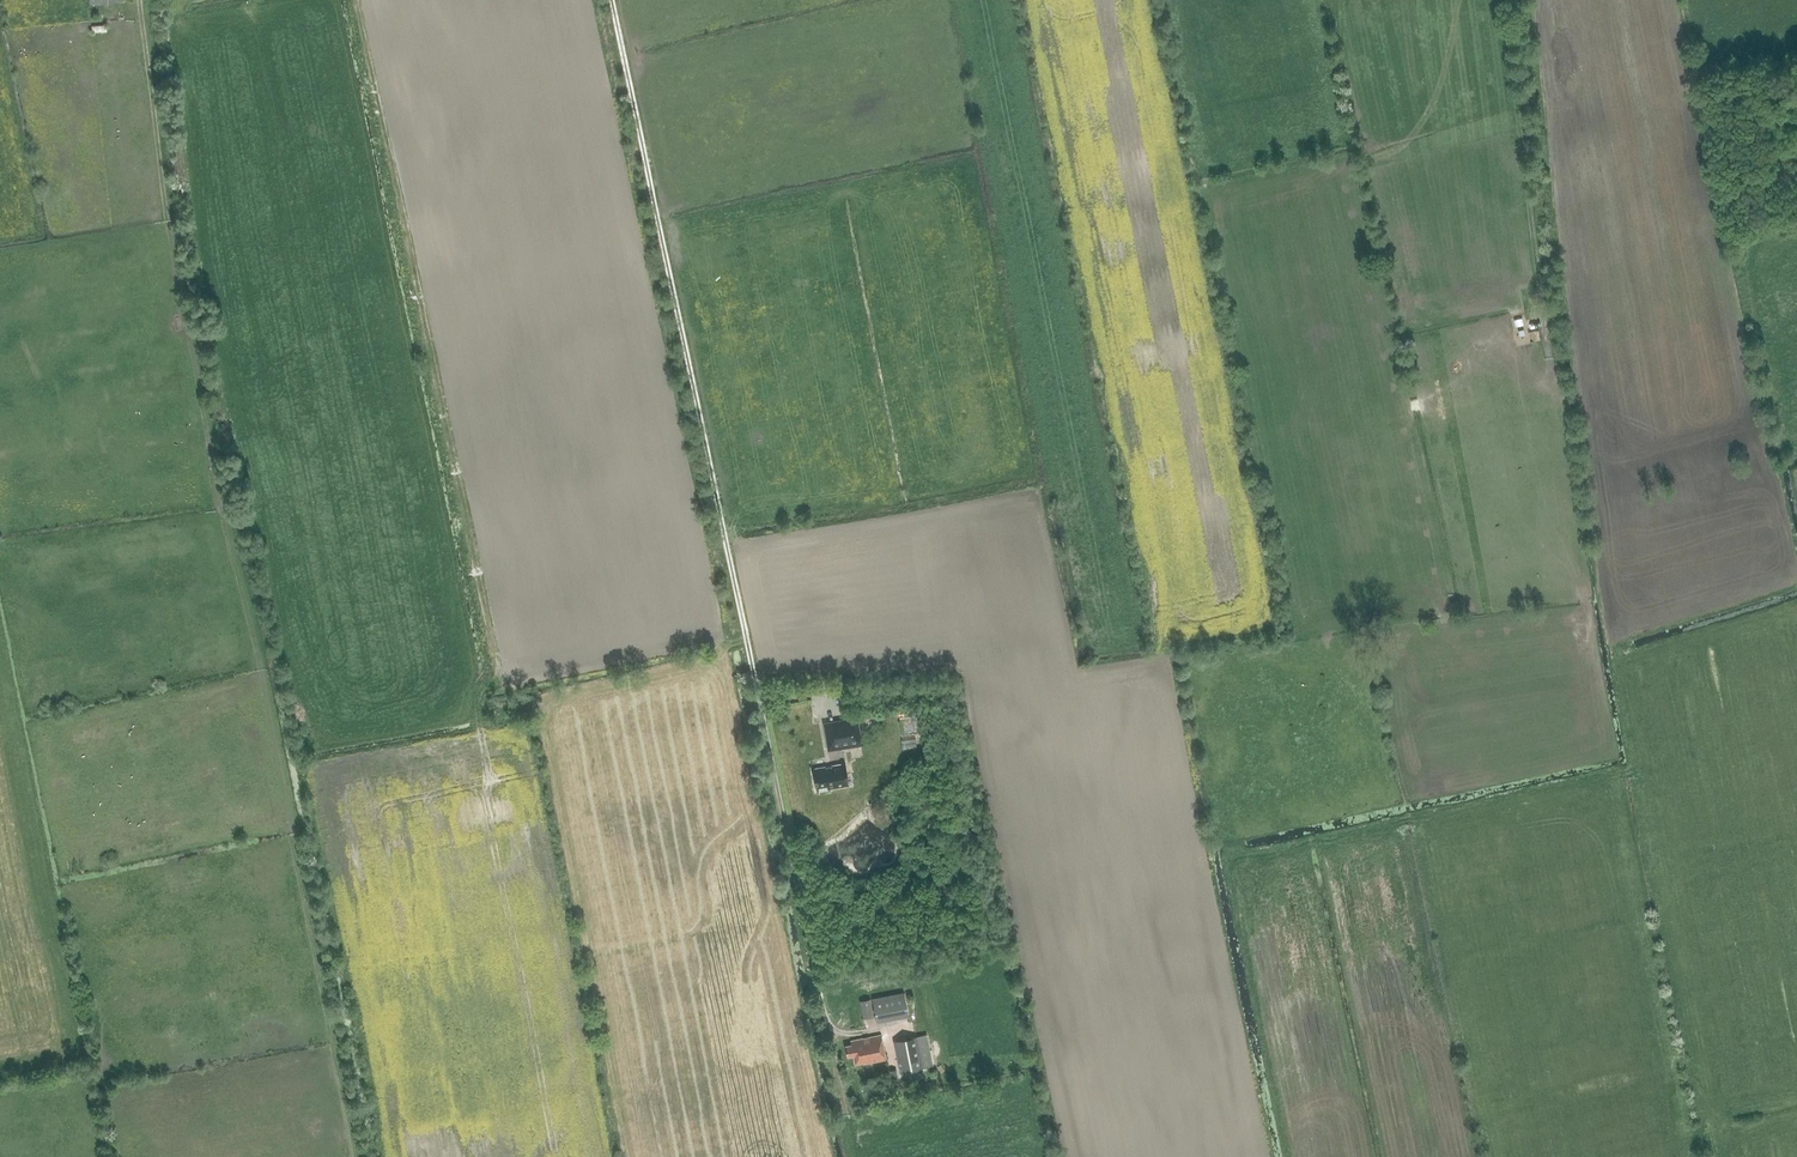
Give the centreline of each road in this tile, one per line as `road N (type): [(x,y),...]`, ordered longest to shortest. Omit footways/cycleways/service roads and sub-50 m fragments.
road 1 (track): [(608,0),(812,987),(821,1023),(836,1035)]
road 2 (track): [(1507,0),(1549,314)]

